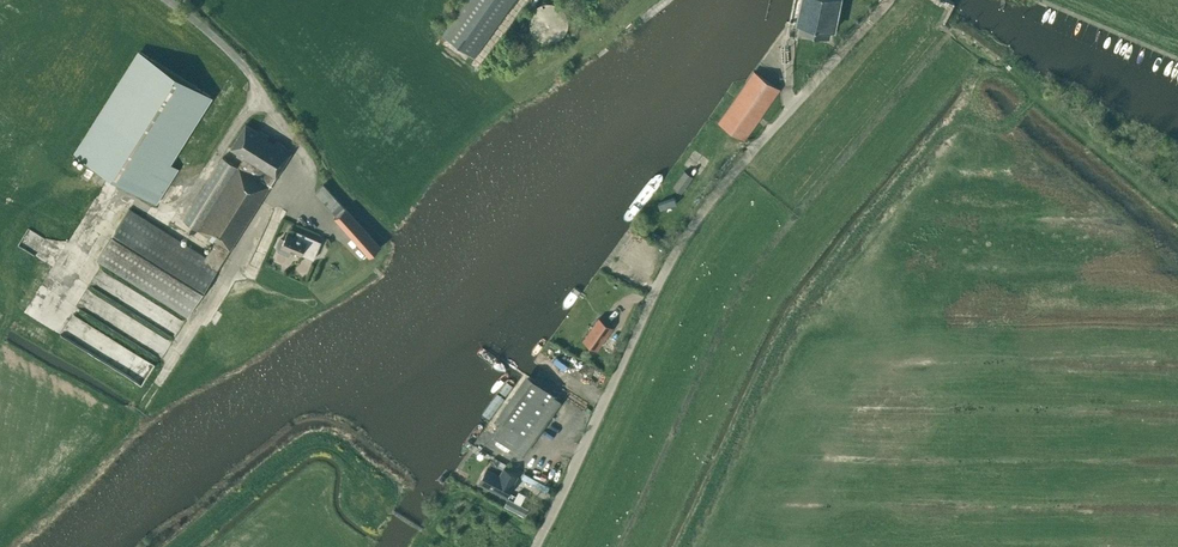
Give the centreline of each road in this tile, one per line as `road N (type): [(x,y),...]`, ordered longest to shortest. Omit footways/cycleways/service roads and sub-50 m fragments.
road 1 (unclassified): [(535,546),(687,232),(889,0)]
road 2 (track): [(392,510),(344,454),(314,444),(180,546)]

